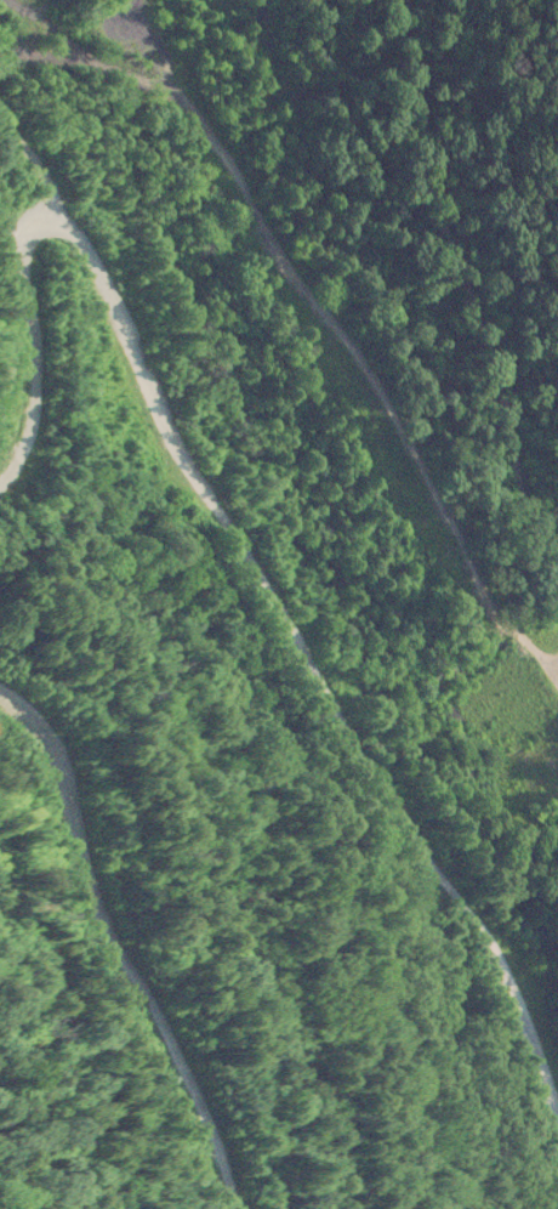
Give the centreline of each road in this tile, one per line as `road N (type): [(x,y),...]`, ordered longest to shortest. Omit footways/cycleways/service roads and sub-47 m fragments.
road 1 (track): [(534,1208),(540,1114),(455,918),(266,761),(154,590),(102,445),(30,353),(24,314),(0,284)]
road 2 (track): [(557,775),(351,407),(260,124),(265,0)]

